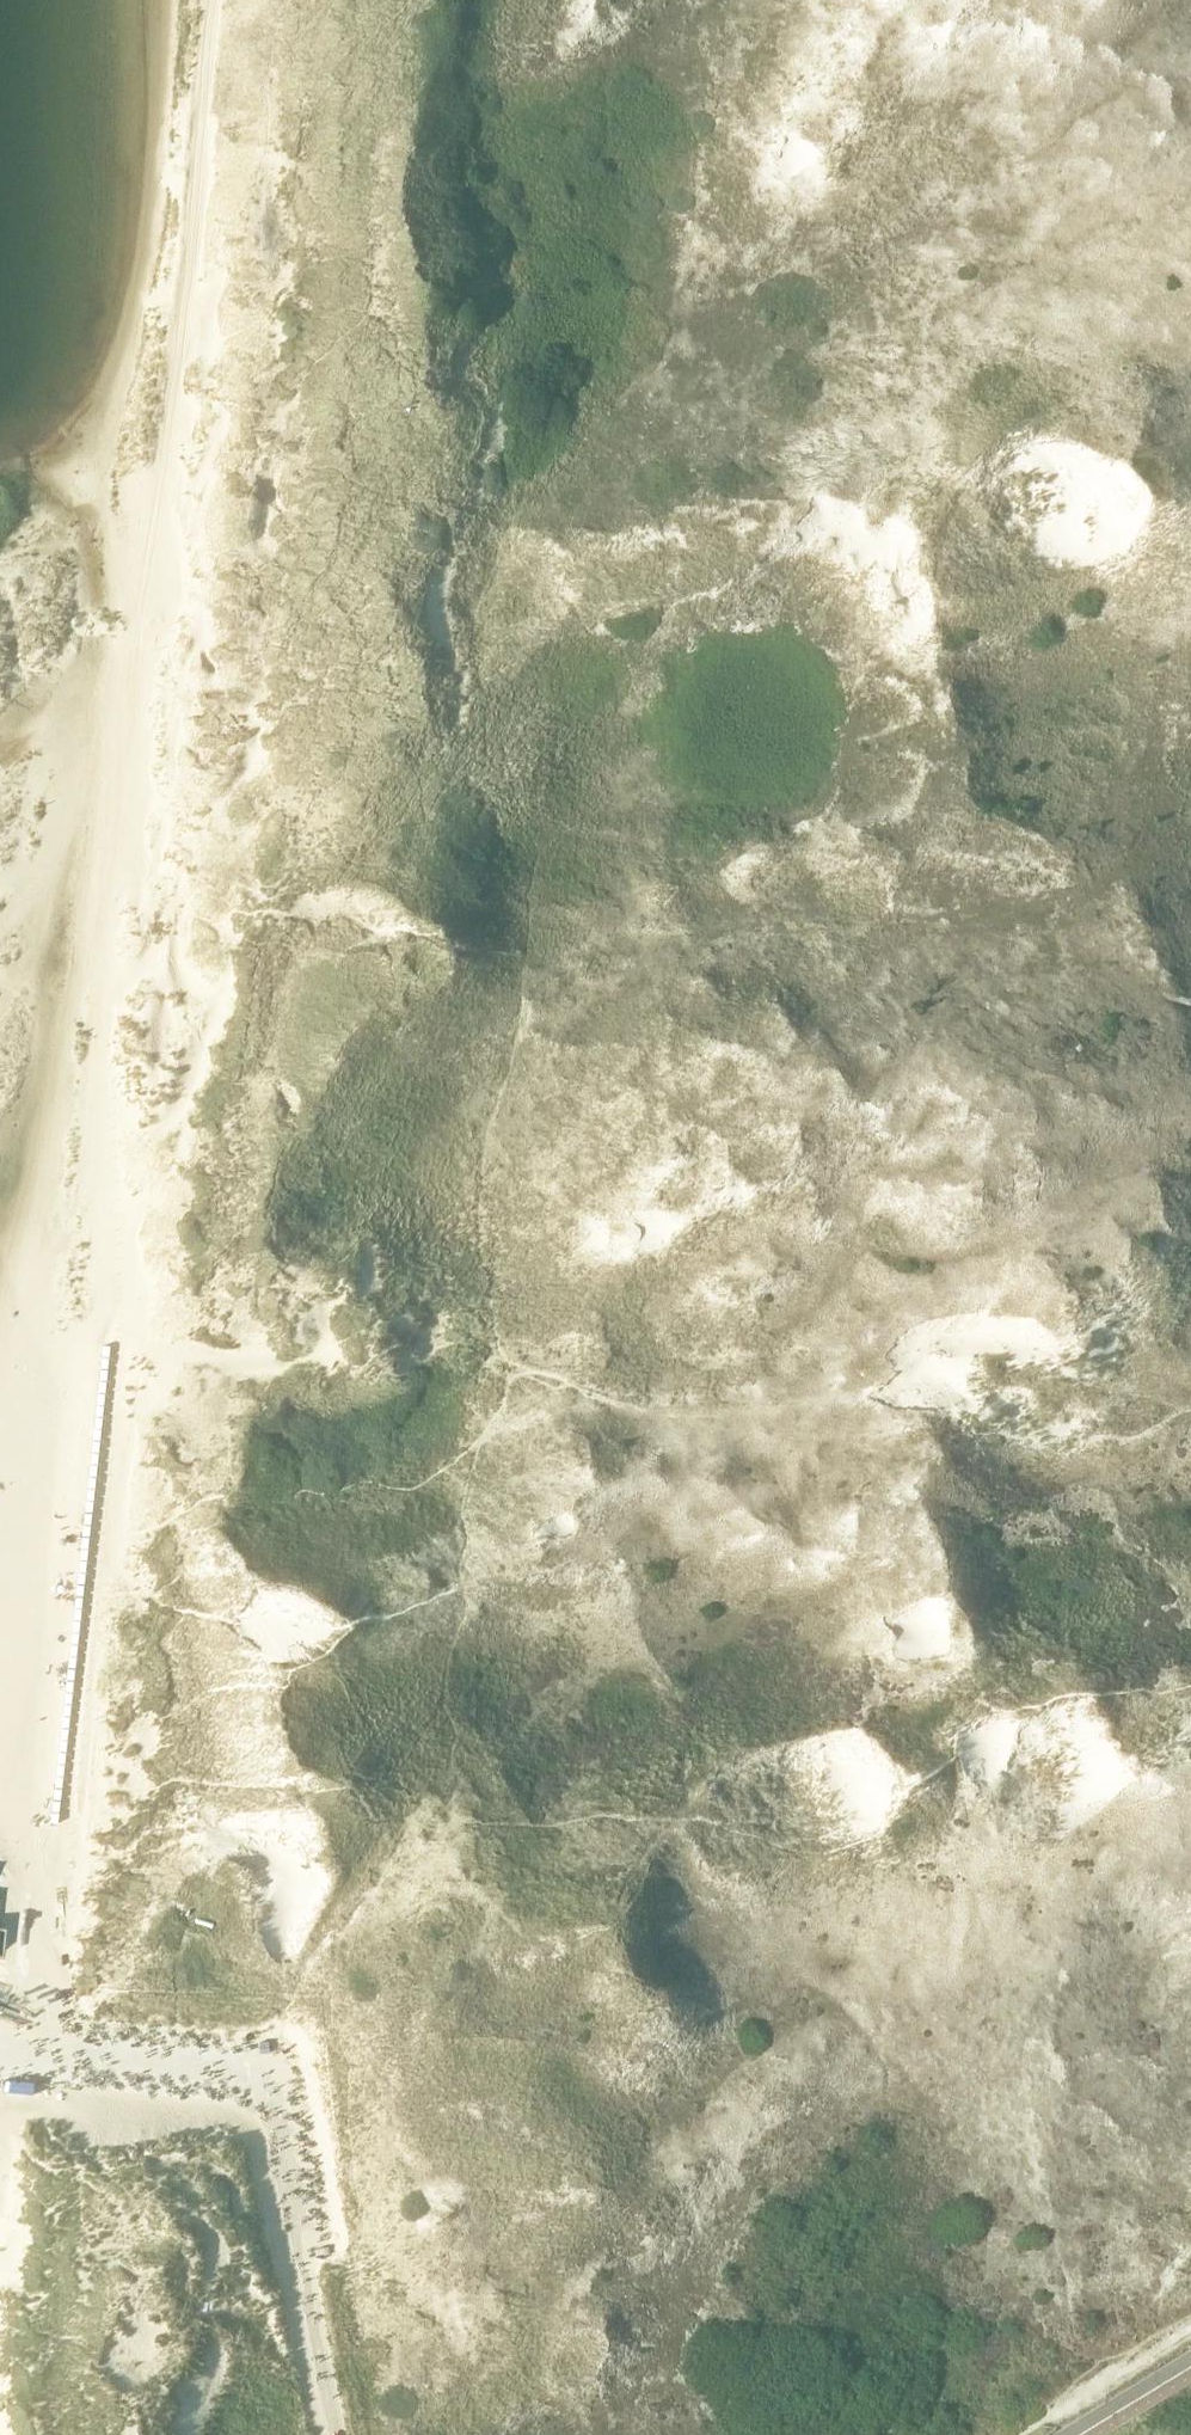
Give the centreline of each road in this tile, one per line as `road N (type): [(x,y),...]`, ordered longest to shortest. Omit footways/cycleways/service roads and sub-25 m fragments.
road 1 (tertiary): [(1190,2356),(1063,2434)]

